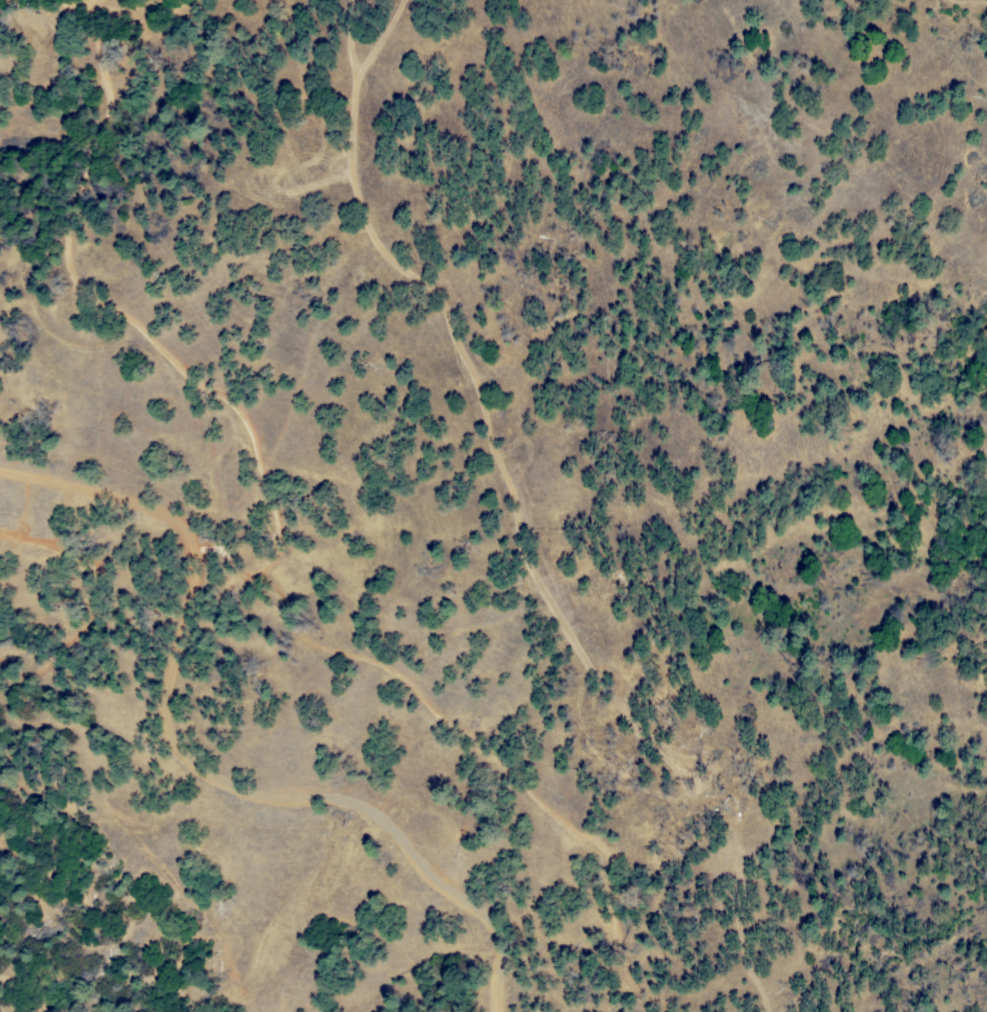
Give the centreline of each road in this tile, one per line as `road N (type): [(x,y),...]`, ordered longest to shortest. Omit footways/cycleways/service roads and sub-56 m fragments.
road 1 (residential): [(500,1011),(502,950),(493,926),(376,814),(341,800),(245,789),(208,771),(181,744),(171,692),(195,591),(194,539),(154,509),(0,472)]

